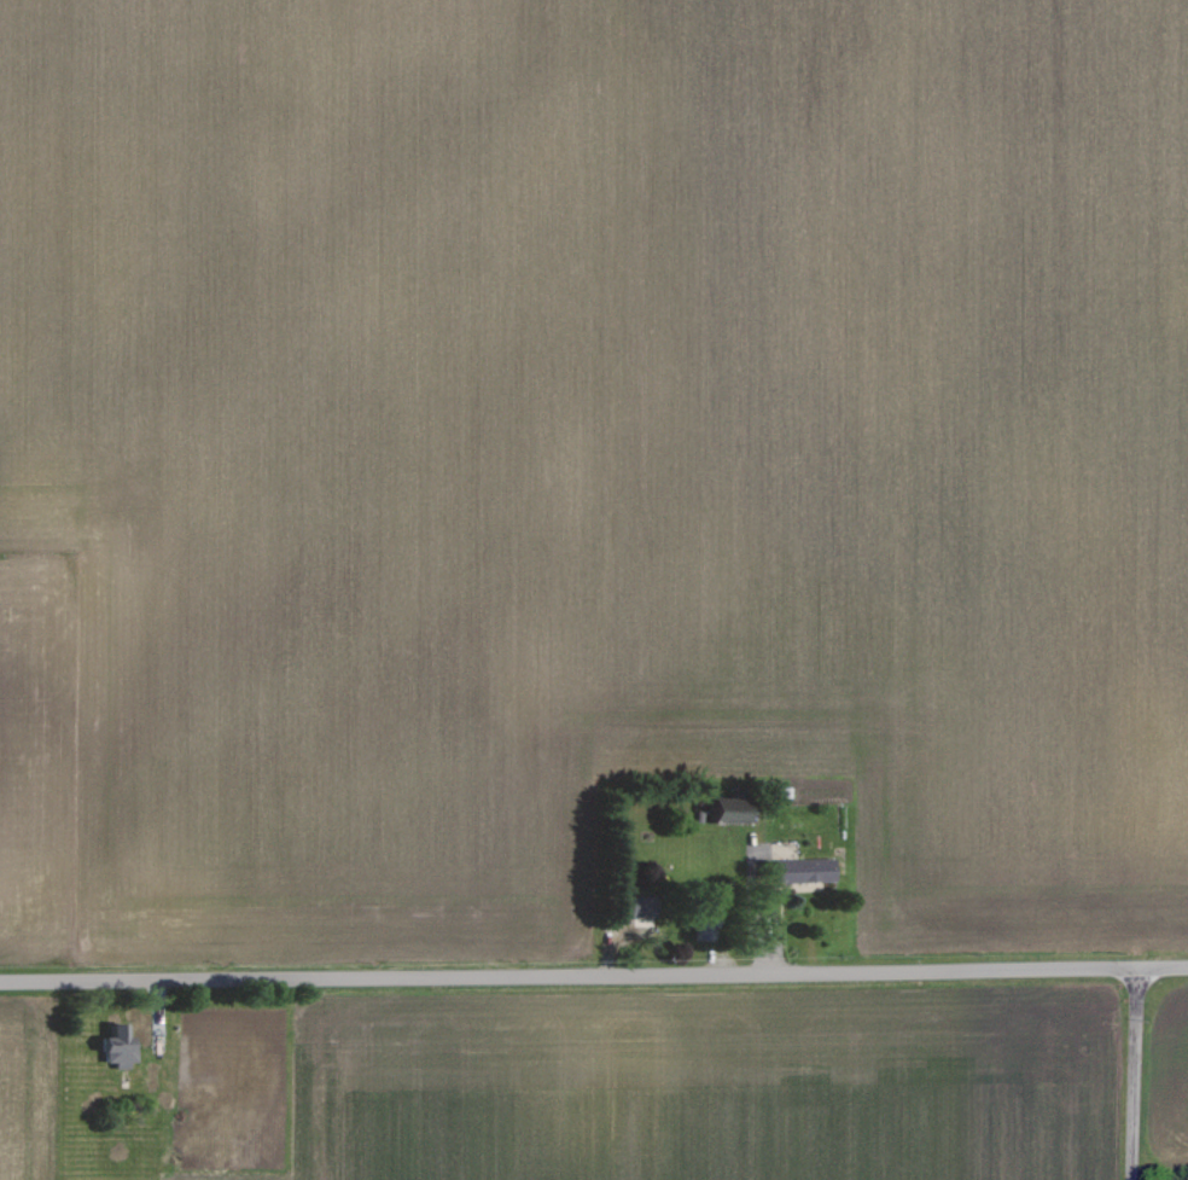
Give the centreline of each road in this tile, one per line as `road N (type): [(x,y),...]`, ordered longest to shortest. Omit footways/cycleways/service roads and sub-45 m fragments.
road 1 (tertiary): [(0,982),(1187,968)]
road 2 (residential): [(1141,969),(1139,1179)]

